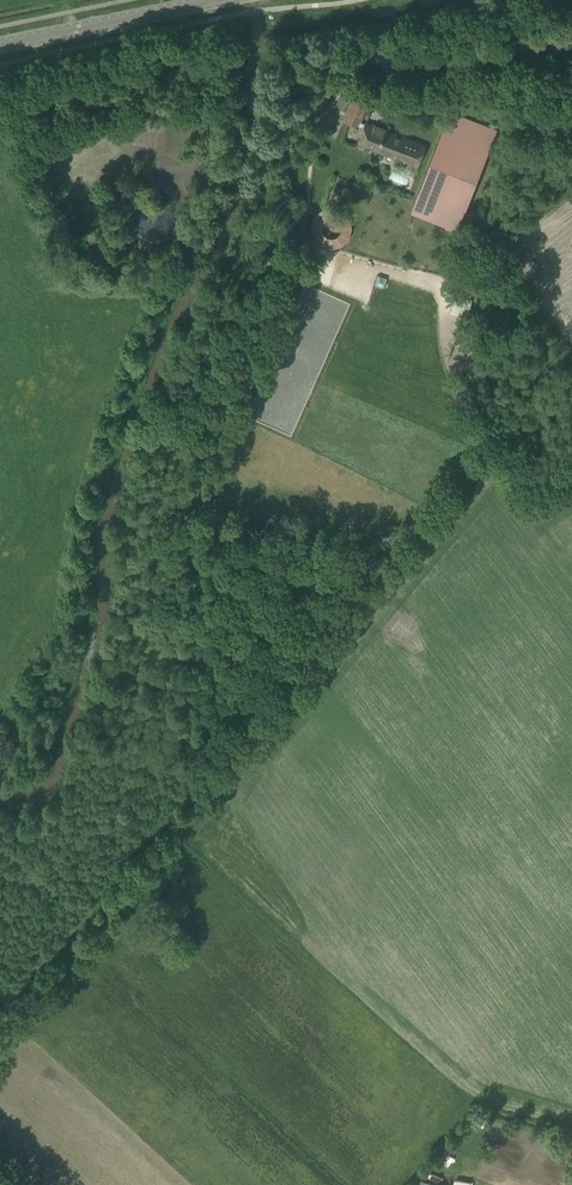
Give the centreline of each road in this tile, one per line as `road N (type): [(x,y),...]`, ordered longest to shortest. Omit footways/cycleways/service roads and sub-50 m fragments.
road 1 (track): [(4,1015),(197,789)]
road 2 (tertiary): [(0,44),(207,0)]

